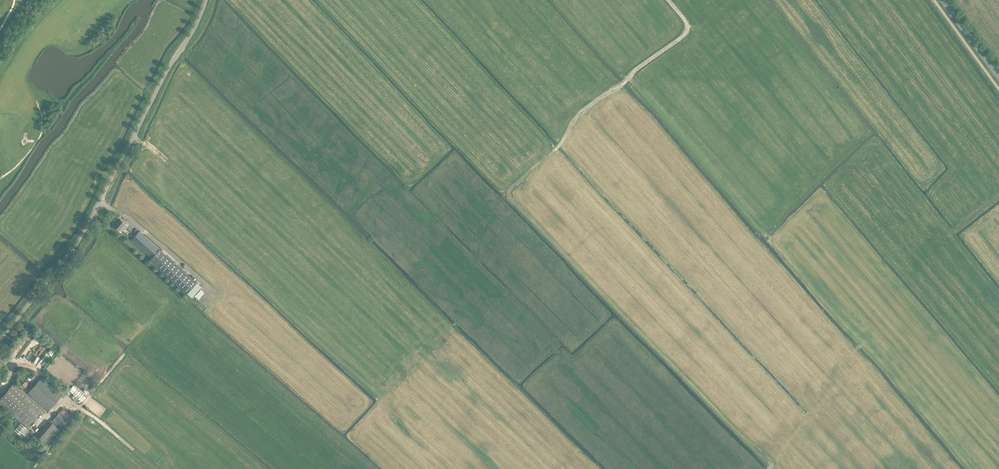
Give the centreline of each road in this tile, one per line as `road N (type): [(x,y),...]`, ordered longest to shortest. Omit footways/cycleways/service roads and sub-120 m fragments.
road 1 (unclassified): [(0,341),(83,237),(207,0)]

